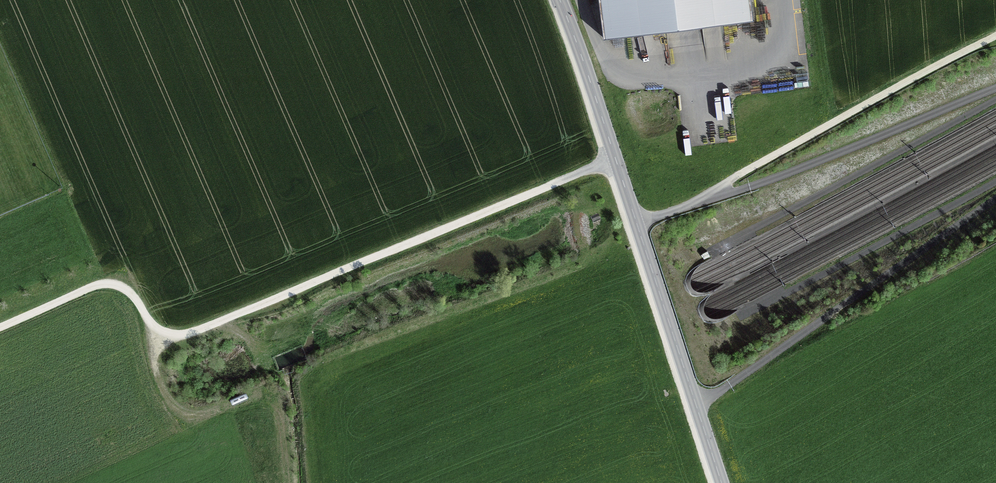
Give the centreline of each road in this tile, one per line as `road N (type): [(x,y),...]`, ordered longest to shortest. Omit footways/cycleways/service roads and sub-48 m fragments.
road 1 (track): [(615,161),(187,334),(166,335),(132,293),(111,283),(0,327)]
road 2 (tertiary): [(555,0),(722,482)]
road 3 (track): [(995,36),(698,200),(636,223)]
road 4 (track): [(166,335),(154,357),(157,379),(166,399),(187,413),(206,414),(258,392),(278,395),(291,482)]

